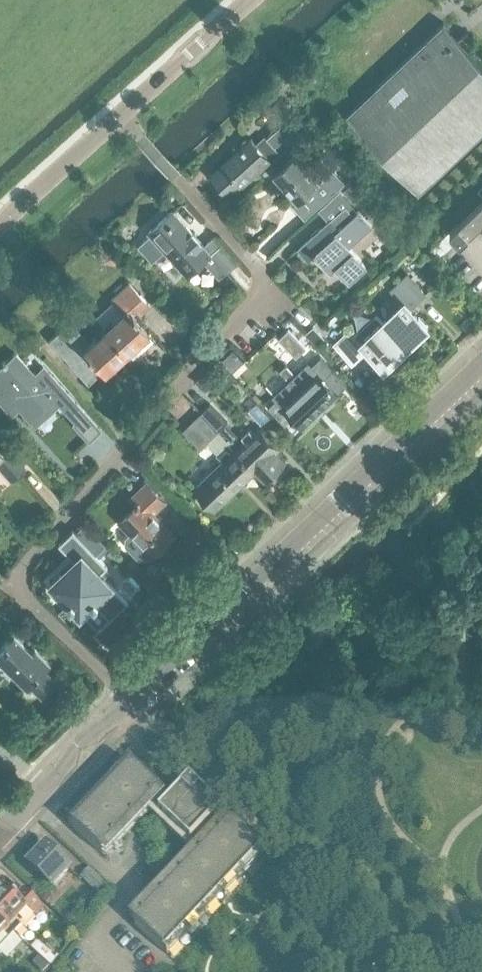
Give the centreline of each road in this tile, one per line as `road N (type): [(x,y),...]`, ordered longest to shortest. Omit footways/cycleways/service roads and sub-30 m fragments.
road 1 (residential): [(132,700),(23,590),(21,566),(258,300),(266,277),(123,113)]
road 2 (residential): [(132,700),(481,367)]
road 3 (residential): [(34,805),(130,893),(92,939),(127,971)]
road 4 (residential): [(250,0),(123,113)]
road 5 (residential): [(123,113),(0,224)]
road 6 (residential): [(34,805),(93,729),(132,700)]

